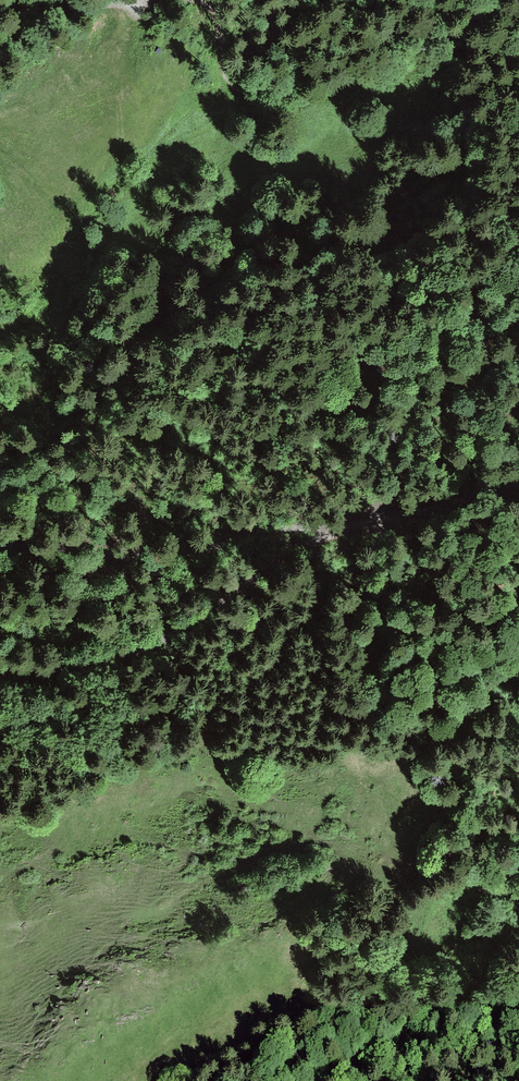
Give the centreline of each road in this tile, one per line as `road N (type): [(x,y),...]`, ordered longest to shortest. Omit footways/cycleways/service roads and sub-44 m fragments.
road 1 (track): [(0,682),(89,666),(161,639),(314,534)]
road 2 (track): [(314,534),(271,529),(215,549),(125,557),(0,547)]
road 3 (track): [(314,534),(366,515),(518,484)]
road 4 (track): [(125,0),(0,1)]

